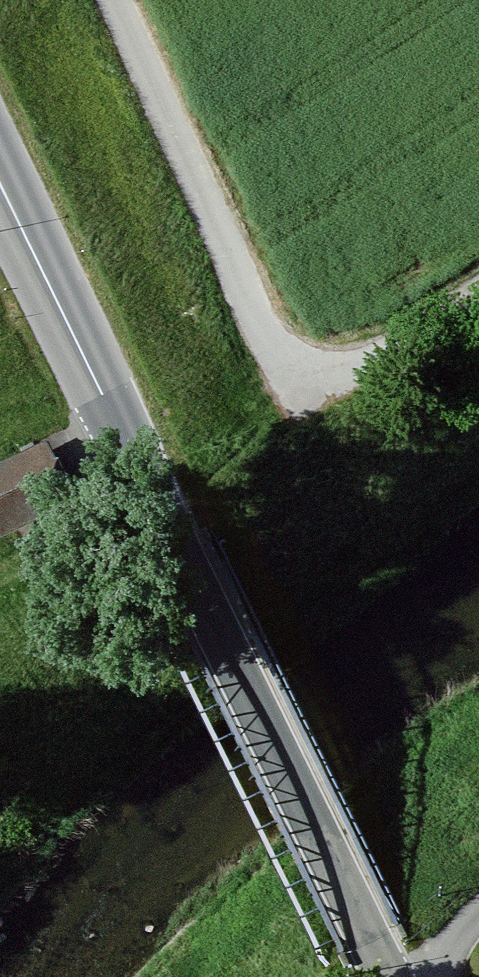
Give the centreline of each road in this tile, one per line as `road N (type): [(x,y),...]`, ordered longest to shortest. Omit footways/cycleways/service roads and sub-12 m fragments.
road 1 (tertiary): [(383,976),(0,181)]
road 2 (track): [(115,0),(253,310),(276,344),(308,364),(344,368),(381,360),(478,297)]

